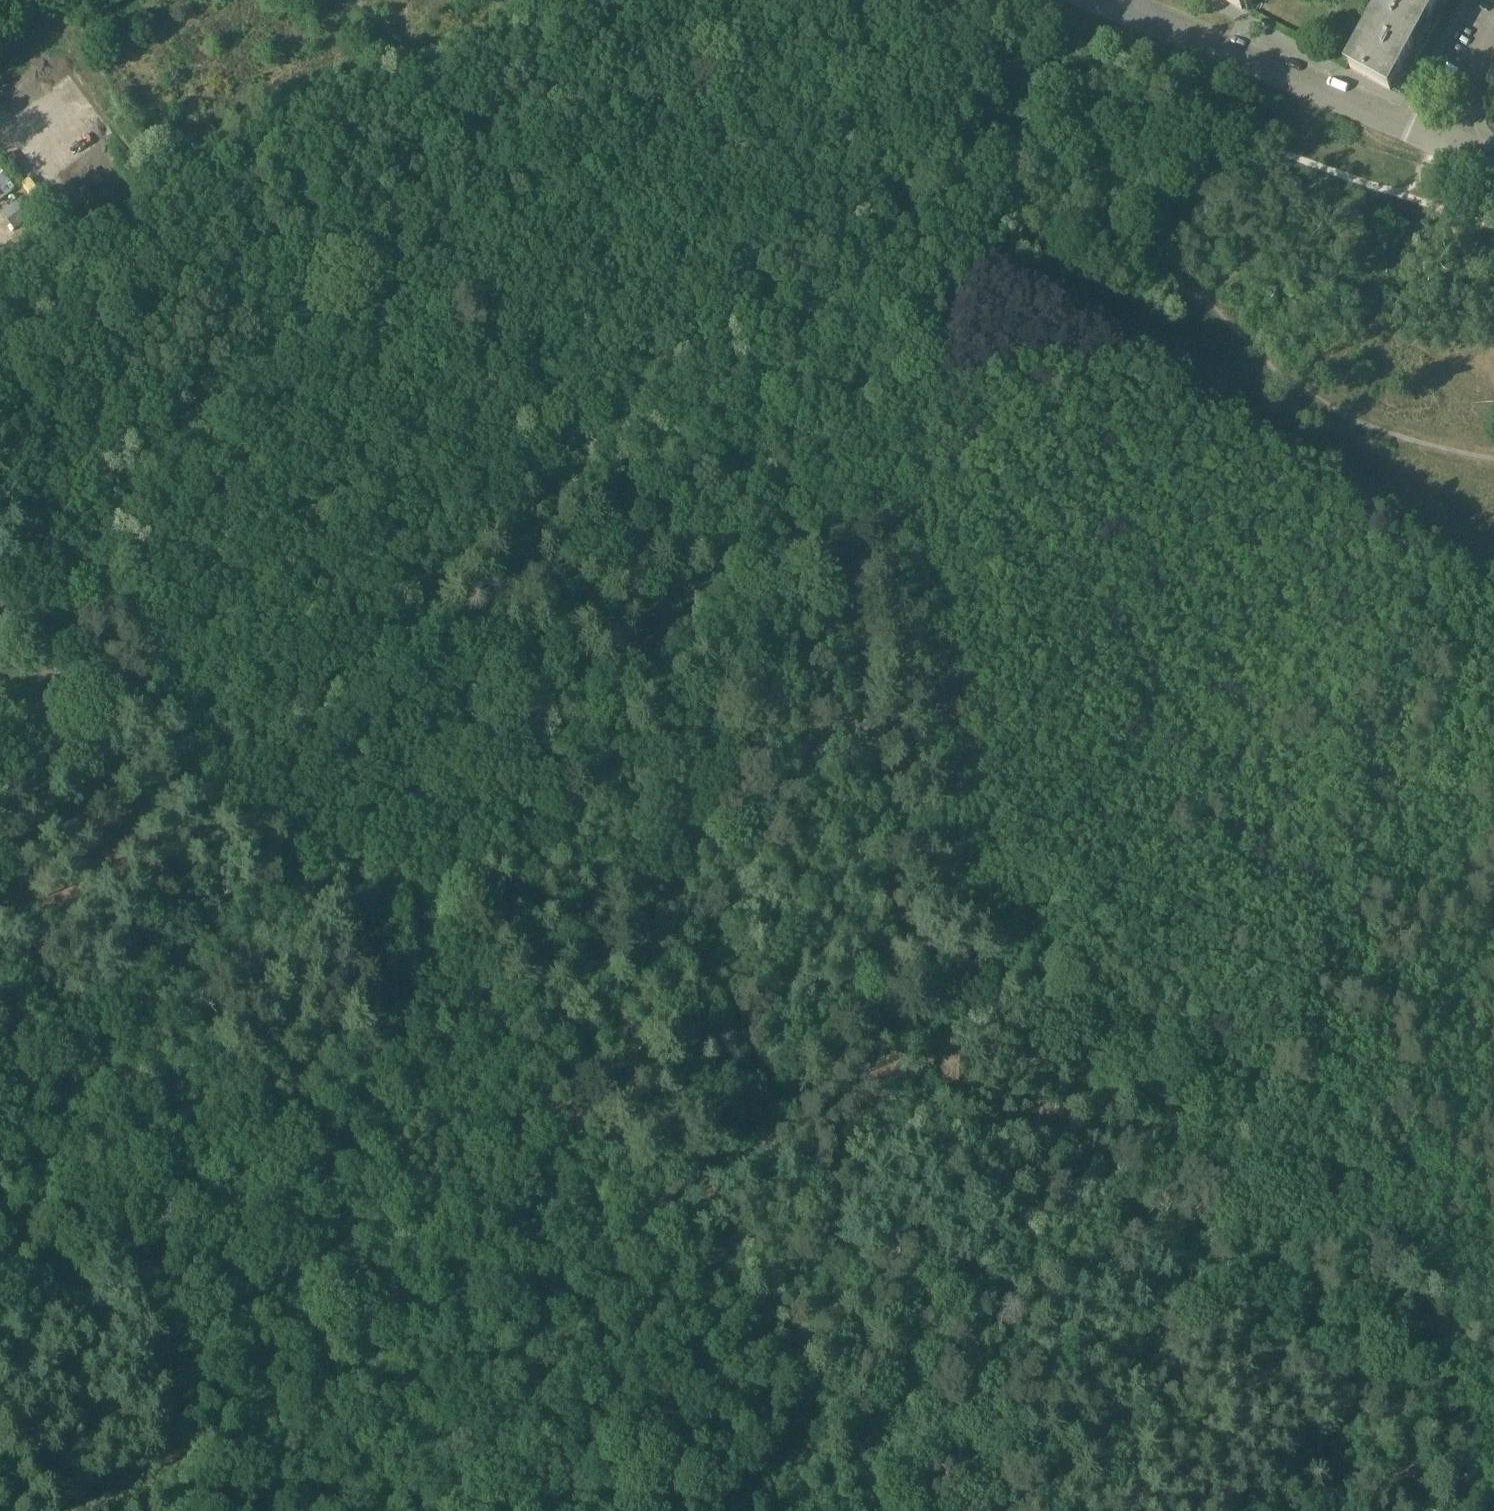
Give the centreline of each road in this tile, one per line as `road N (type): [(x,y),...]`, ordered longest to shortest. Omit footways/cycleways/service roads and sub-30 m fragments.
road 1 (residential): [(1437,150),(1100,11)]

